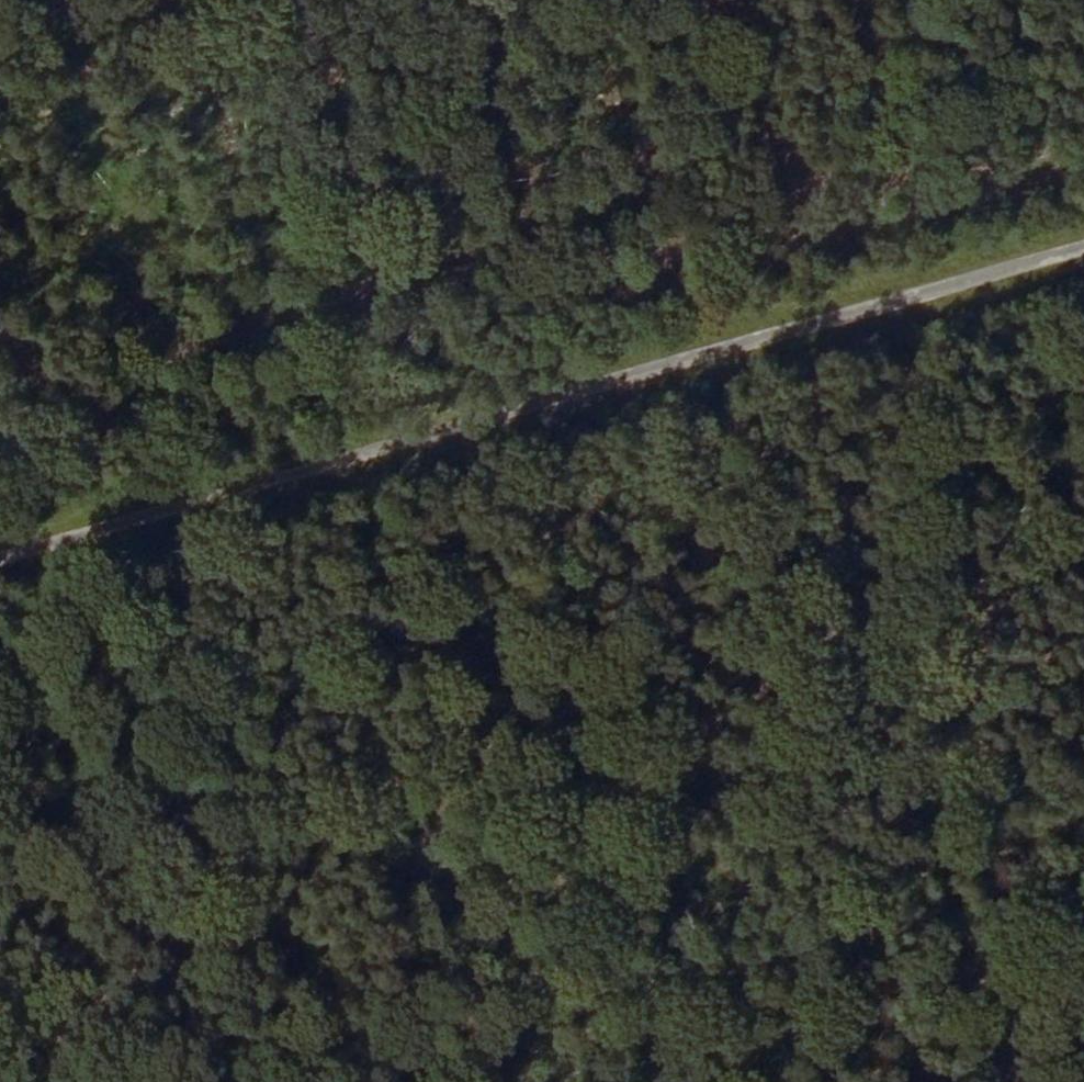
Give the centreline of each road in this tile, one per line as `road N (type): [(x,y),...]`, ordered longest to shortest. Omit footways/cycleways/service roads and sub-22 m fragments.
road 1 (track): [(1083,248),(0,560)]

